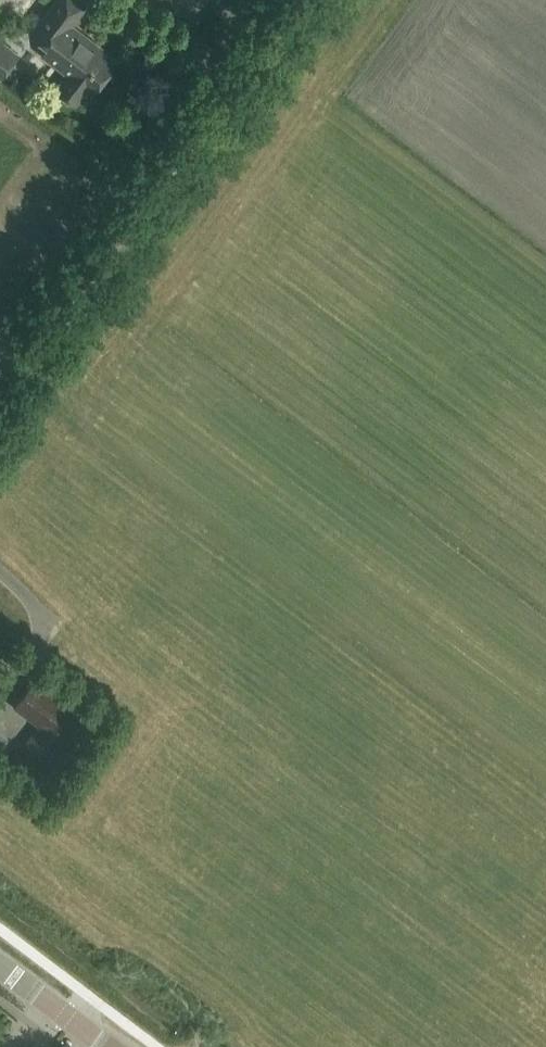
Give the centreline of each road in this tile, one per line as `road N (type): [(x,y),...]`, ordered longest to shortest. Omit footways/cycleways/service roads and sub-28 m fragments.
road 1 (tertiary): [(0,394),(294,0)]
road 2 (tertiary): [(107,1046),(0,967)]

